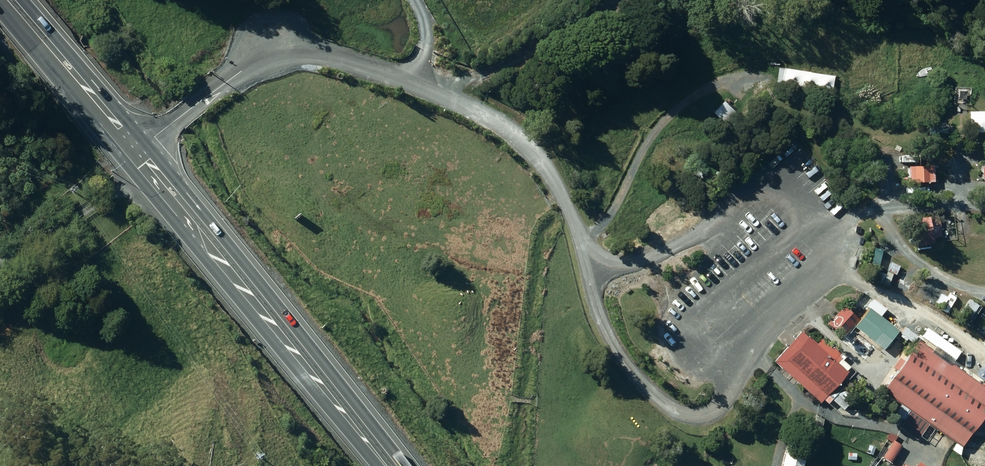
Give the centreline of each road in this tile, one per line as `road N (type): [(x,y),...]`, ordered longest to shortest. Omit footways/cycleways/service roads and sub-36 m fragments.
road 1 (trunk): [(133,155),(393,465)]
road 2 (unclassified): [(133,155),(260,61),(332,58),(435,93)]
road 3 (track): [(959,203),(957,163),(937,155),(897,166),(880,213),(918,264),(967,293),(984,292)]
road 4 (track): [(581,237),(612,212),(656,129),(682,105),(758,79)]
road 5 (track): [(435,93),(550,53),(594,23),(610,0)]
road 6 (trunk): [(3,0),(133,155)]
road 7 (track): [(823,270),(952,328),(984,354)]
road 8 (track): [(984,204),(880,213),(815,232)]

